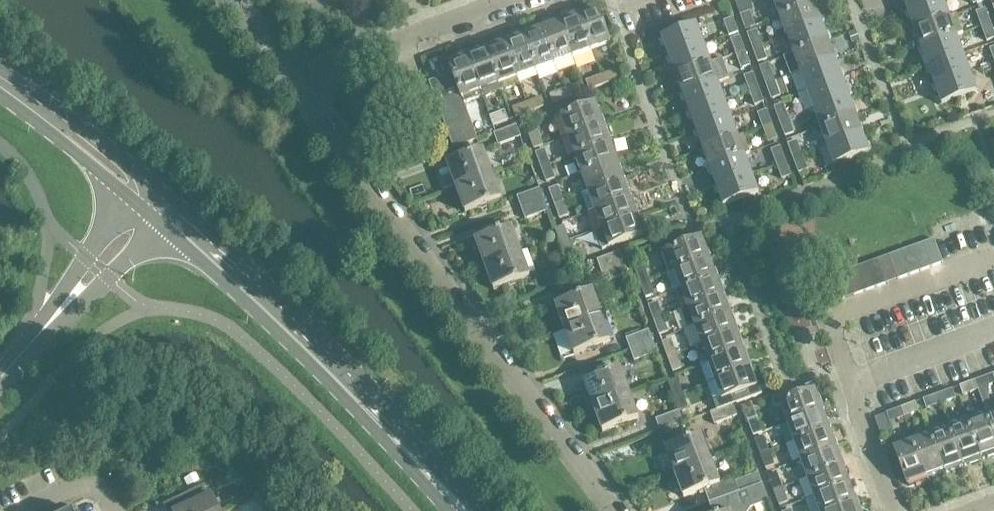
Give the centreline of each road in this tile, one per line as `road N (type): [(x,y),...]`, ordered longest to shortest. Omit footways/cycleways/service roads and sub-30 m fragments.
road 1 (residential): [(614,510),(286,80)]
road 2 (primary): [(464,510),(379,413),(159,203)]
road 3 (tertiary): [(0,377),(159,203)]
road 4 (residential): [(896,510),(824,317)]
road 5 (primary): [(159,203),(0,81)]
road 6 (residential): [(387,43),(505,0)]

